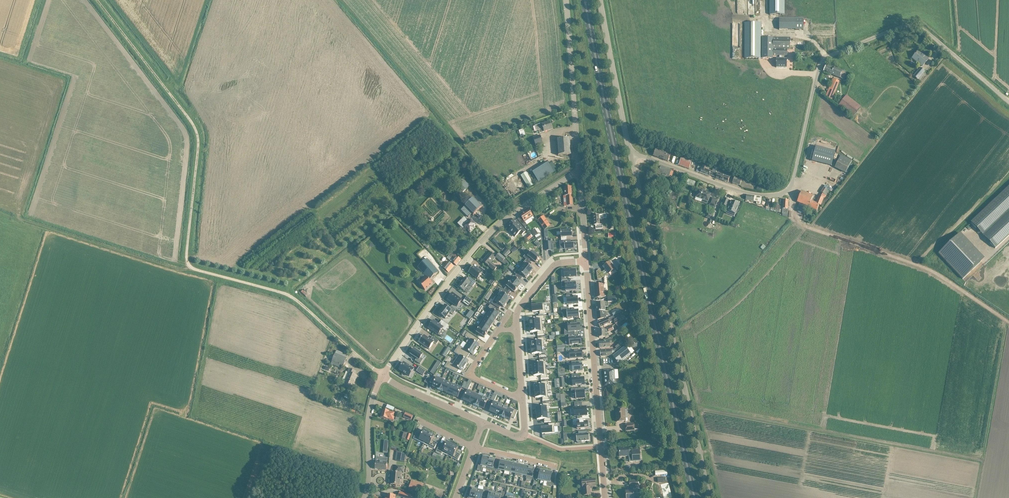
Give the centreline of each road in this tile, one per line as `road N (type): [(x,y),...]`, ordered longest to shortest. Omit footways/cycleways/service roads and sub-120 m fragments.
road 1 (track): [(383,376),(286,294),(191,268),(198,135),(97,0)]
road 2 (unclassified): [(1008,102),(922,29),(902,27),(825,61),(785,192),(754,195),(630,152)]
road 3 (primary): [(695,497),(585,0)]
road 4 (unclassified): [(710,497),(630,152)]
road 5 (unclassified): [(383,376),(484,238),(579,174)]
road 6 (track): [(790,188),(803,226),(921,266),(1008,321)]
road 7 (unclassified): [(605,497),(586,262)]
road 8 (track): [(191,268),(171,269),(17,214)]
road 9 (unclassified): [(579,174),(566,0)]
road 10 (unclassified): [(630,152),(600,0)]
road 11 (unclassified): [(364,497),(368,420),(383,376)]

